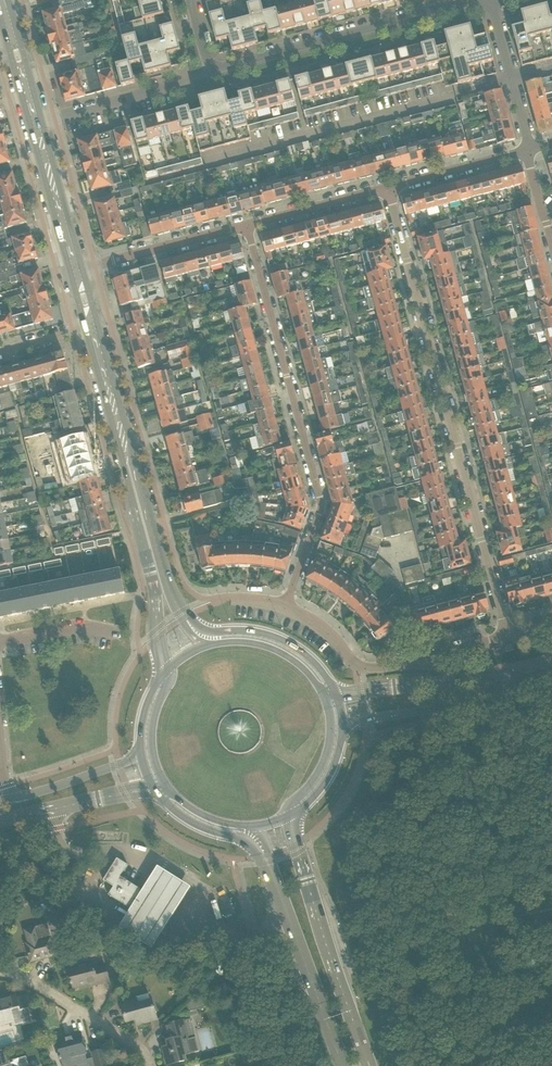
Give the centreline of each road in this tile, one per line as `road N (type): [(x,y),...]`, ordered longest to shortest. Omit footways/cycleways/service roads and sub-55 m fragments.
road 1 (residential): [(509,636),(387,187)]
road 2 (residential): [(246,225),(321,499),(284,610)]
road 3 (residential): [(209,74),(485,0)]
road 4 (residential): [(509,636),(363,668),(284,610)]
road 5 (primary): [(367,1065),(297,845)]
road 6 (primary): [(263,856),(341,1065)]
road 7 (secondary): [(342,726),(551,679)]
road 8 (primary): [(120,440),(152,578),(156,638)]
road 9 (secondary): [(551,666),(360,692)]
road 10 (primary): [(185,617),(120,440)]
road 11 (residential): [(0,970),(13,966),(149,1054),(151,1065)]
road 12 (residential): [(75,271),(246,225)]
road 13 (primary): [(333,691),(316,664),(279,638),(210,631),(185,617)]
road 14 (residential): [(34,125),(189,81)]
road 15 (residential): [(530,149),(489,0)]
road 16 (primary): [(75,271),(34,125)]
road 17 (residential): [(530,149),(387,187)]
road 18 (residential): [(387,187),(246,225)]
road 19 (primary): [(326,700),(282,653),(241,642),(202,645)]
road 20 (secondary): [(141,755),(5,800)]
road 21 (secondary): [(0,820),(130,791)]
road 22 (primary): [(284,818),(327,755),(326,700)]
road 23 (primary): [(34,125),(3,0)]
road 24 (primary): [(156,791),(189,821),(242,837),(263,856)]
road 25 (primary): [(169,665),(150,736),(163,780)]

